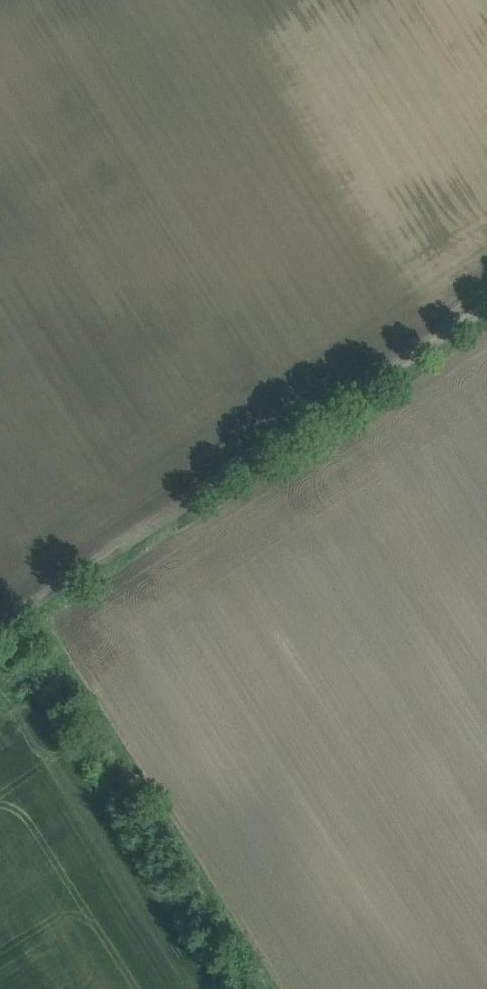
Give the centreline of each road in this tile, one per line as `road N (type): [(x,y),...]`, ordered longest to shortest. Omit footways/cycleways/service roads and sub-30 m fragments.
road 1 (track): [(0,632),(486,321)]

